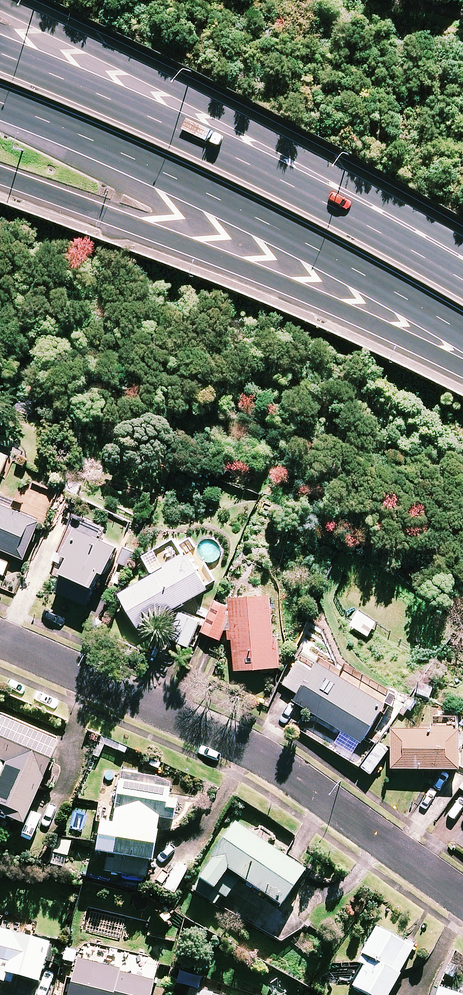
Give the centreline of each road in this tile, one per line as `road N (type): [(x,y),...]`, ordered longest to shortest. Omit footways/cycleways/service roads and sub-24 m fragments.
road 1 (residential): [(0,638),(253,748),(462,900)]
road 2 (trunk): [(0,1),(462,242)]
road 3 (trunk): [(462,332),(181,181),(0,103)]
road 4 (trunk): [(0,51),(182,130),(462,278)]
road 5 (trunk): [(462,367),(301,292),(0,177)]

